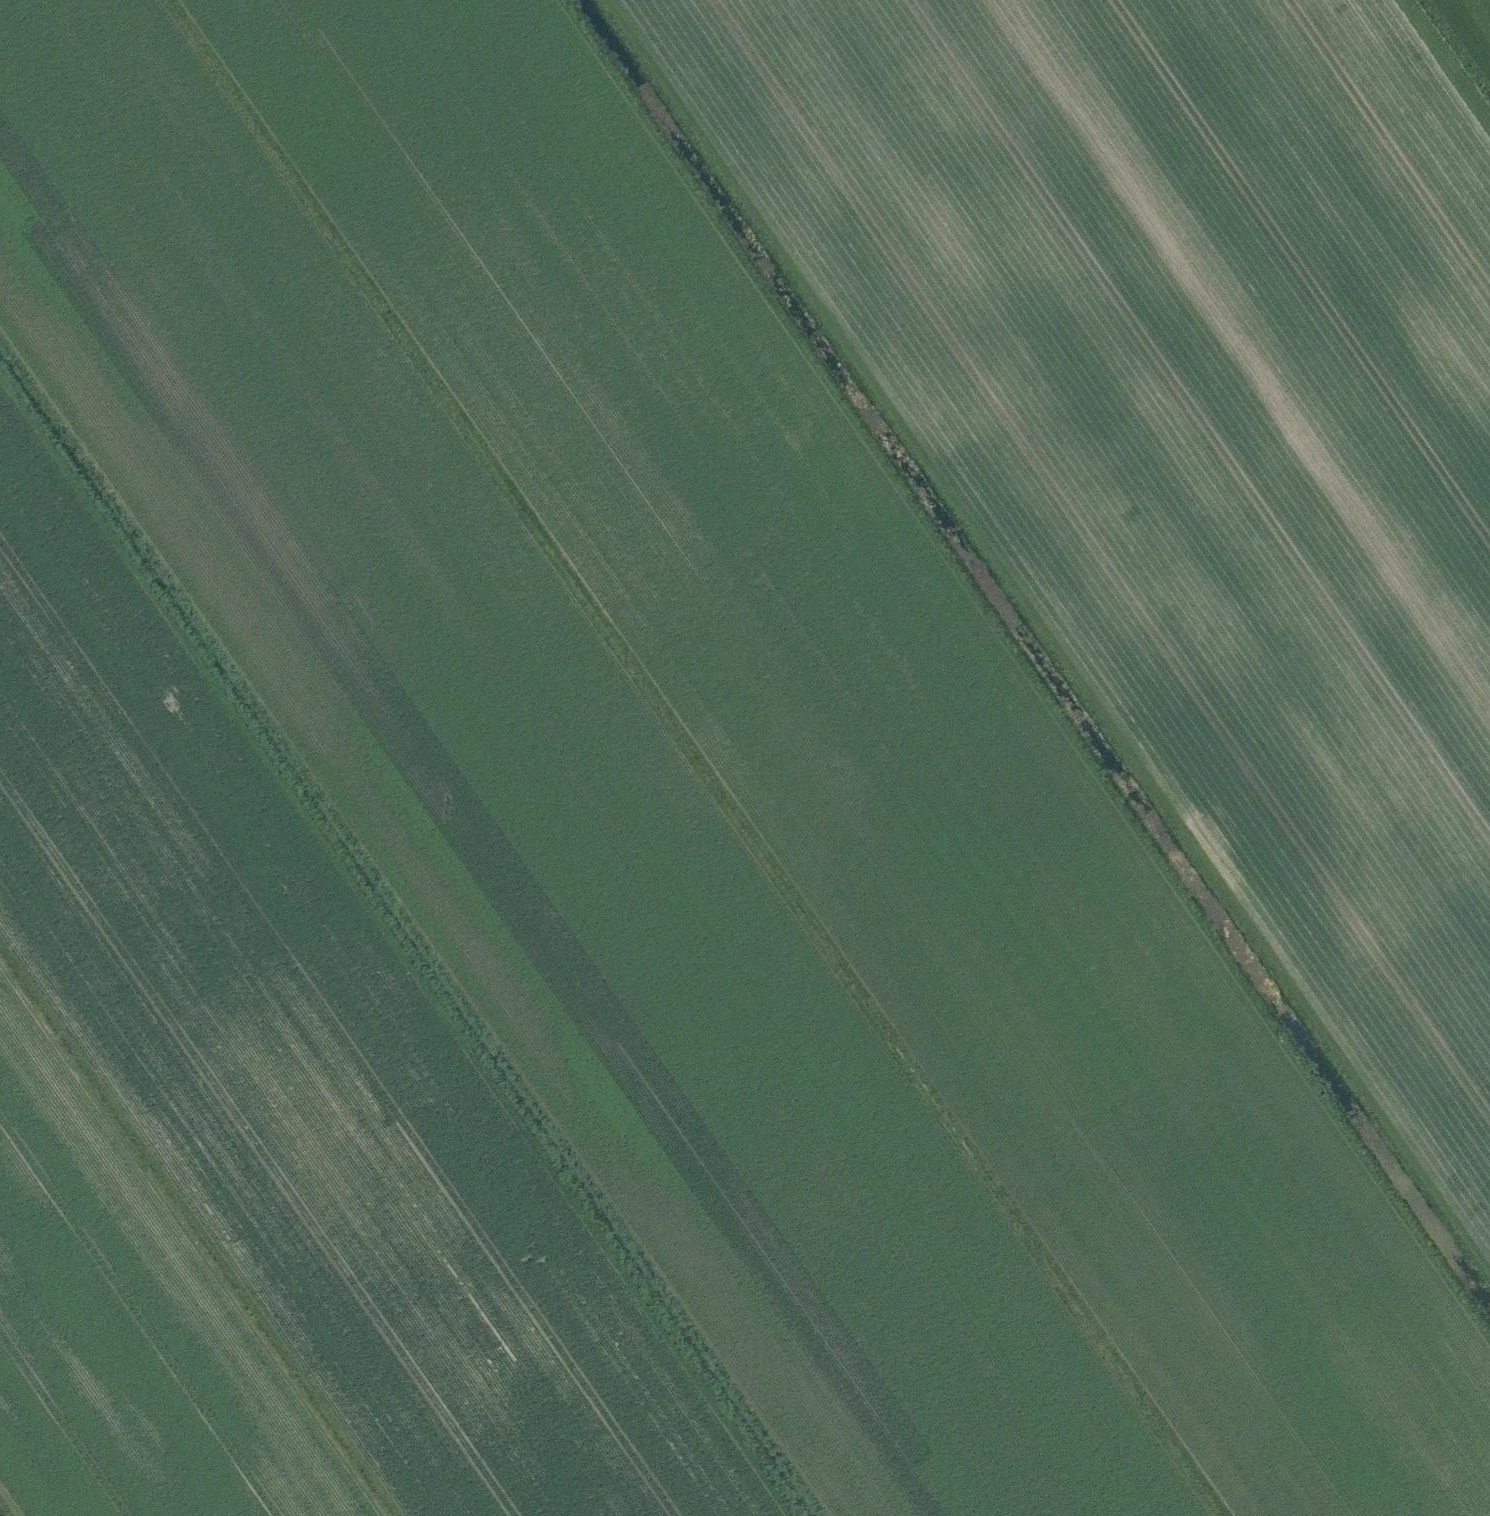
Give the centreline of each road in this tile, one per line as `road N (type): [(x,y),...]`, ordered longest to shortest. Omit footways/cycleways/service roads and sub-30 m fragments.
road 1 (track): [(1489,165),(1375,0)]

